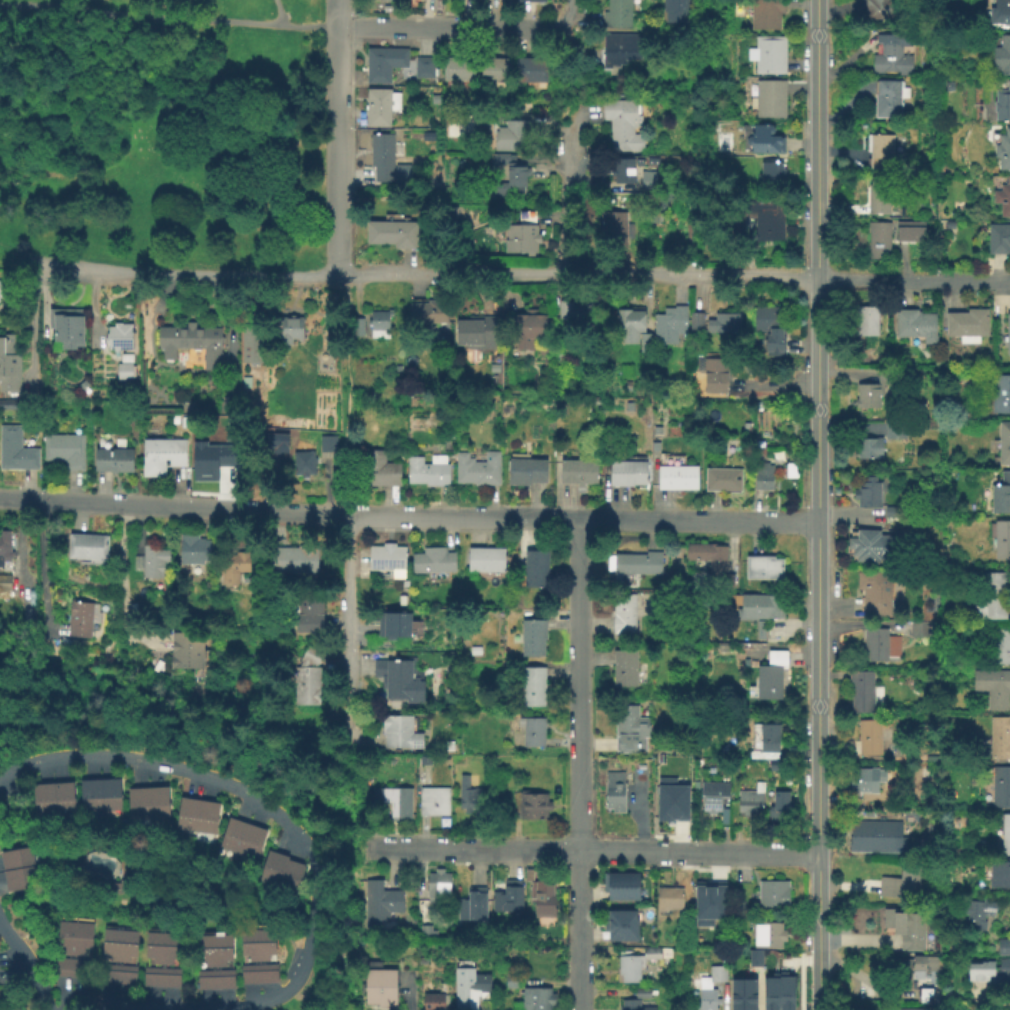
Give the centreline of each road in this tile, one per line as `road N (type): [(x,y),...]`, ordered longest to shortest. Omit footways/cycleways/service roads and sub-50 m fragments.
road 1 (tertiary): [(817,0),(818,950)]
road 2 (residential): [(342,513),(0,499)]
road 3 (residential): [(579,518),(580,852)]
road 4 (residential): [(342,513),(348,763)]
road 5 (residential): [(817,280),(572,274)]
road 6 (residential): [(817,522),(579,518)]
road 7 (residential): [(579,518),(342,513)]
road 8 (residential): [(572,274),(336,275)]
road 9 (residential): [(564,22),(336,26)]
road 10 (residential): [(580,852),(355,847)]
road 11 (residential): [(1009,283),(817,280)]
road 12 (residential): [(750,855),(580,852)]
road 13 (residential): [(573,108),(572,274)]
road 14 (residential): [(336,26),(336,188)]
road 15 (residential): [(251,277),(129,276)]

